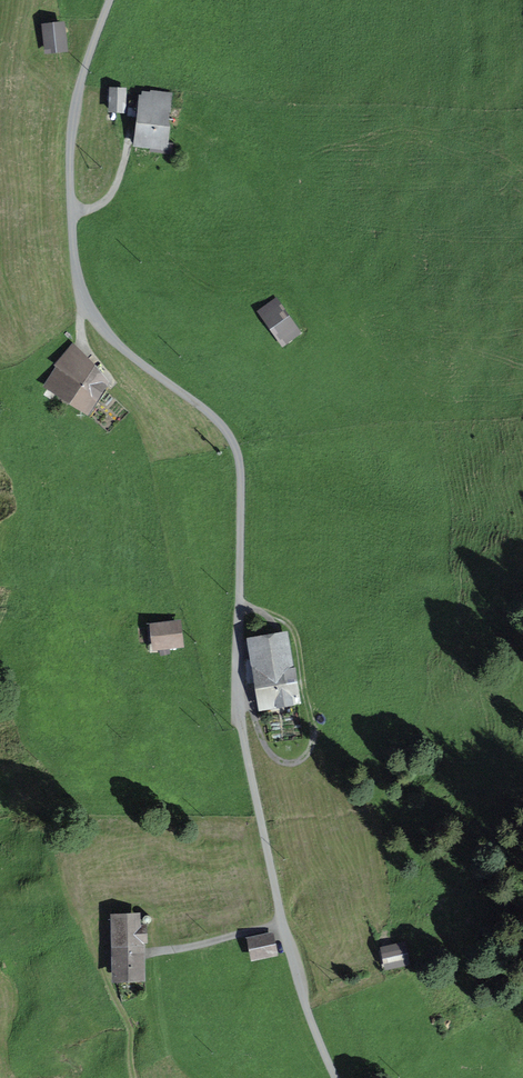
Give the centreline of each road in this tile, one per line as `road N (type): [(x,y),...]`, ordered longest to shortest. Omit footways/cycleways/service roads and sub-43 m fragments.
road 1 (unclassified): [(109,0),(71,138),(77,277),(87,308),(113,341),(202,408),(236,451),(242,725),(293,968),(337,1077)]

